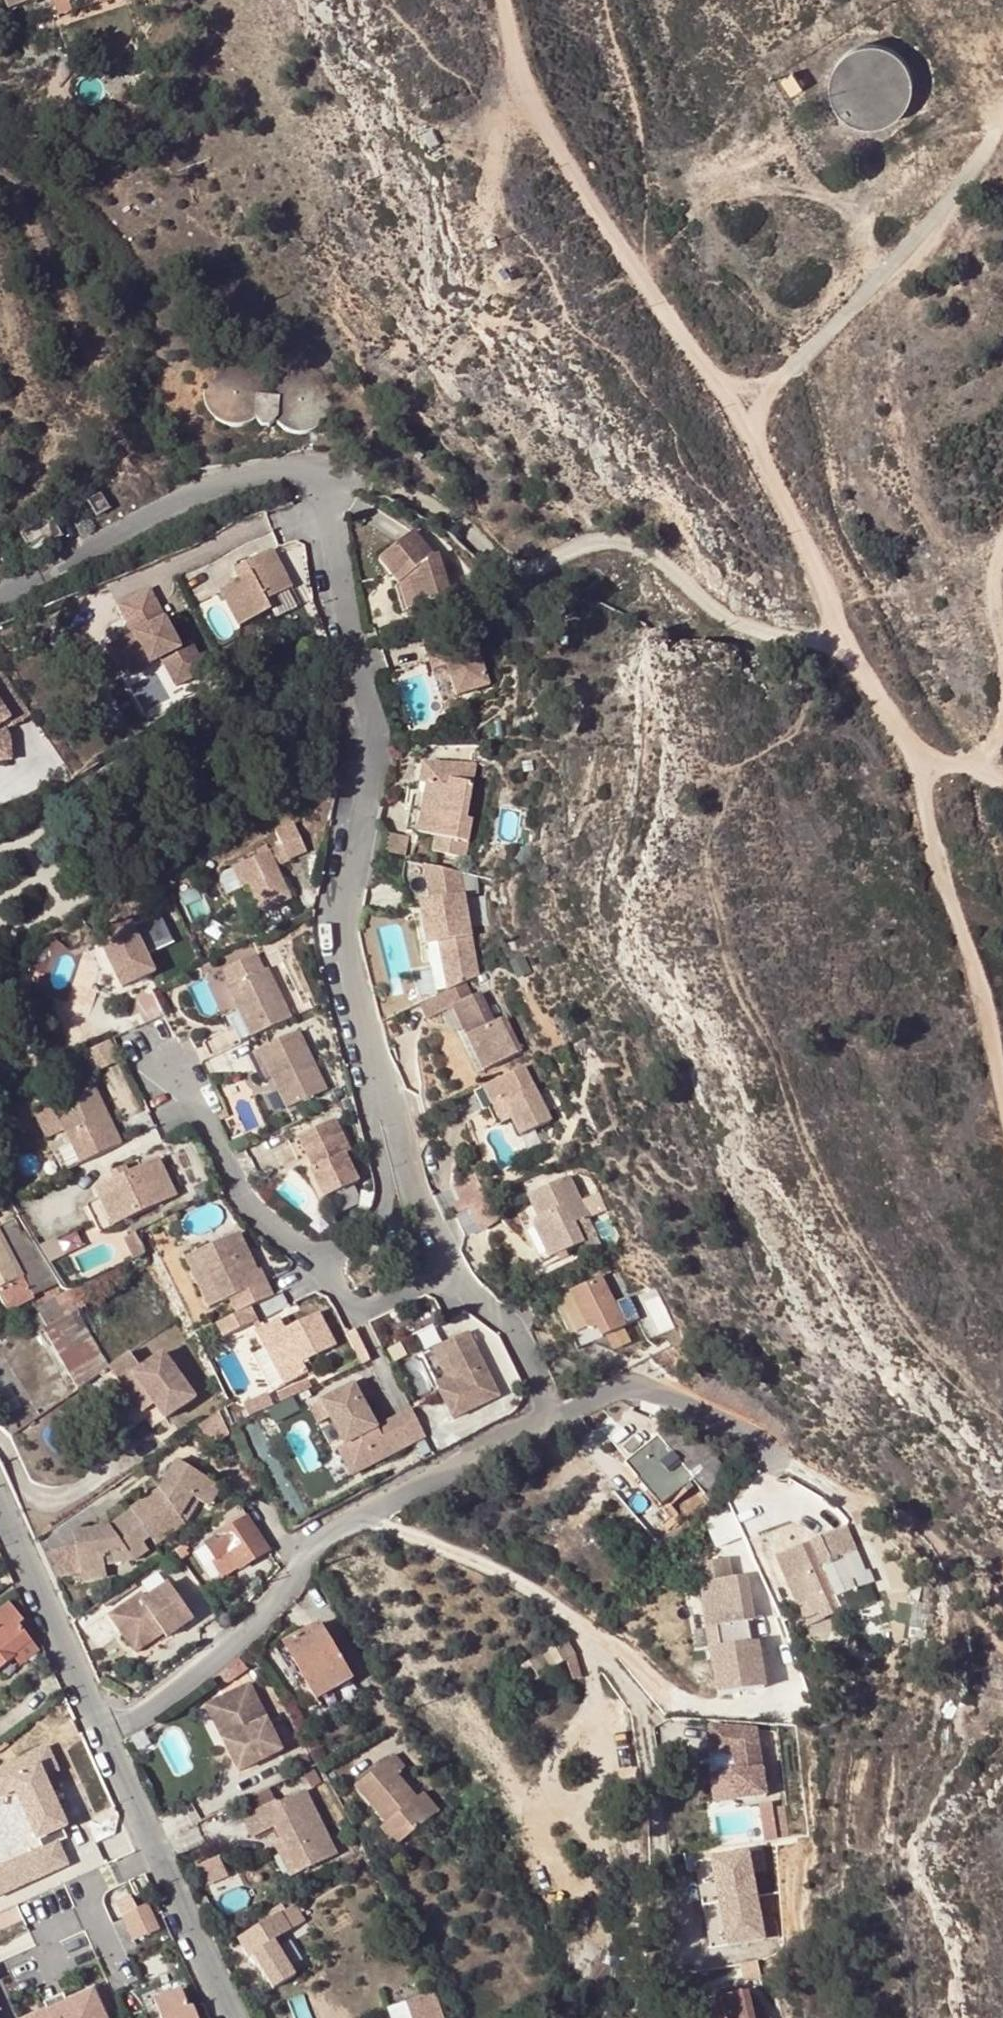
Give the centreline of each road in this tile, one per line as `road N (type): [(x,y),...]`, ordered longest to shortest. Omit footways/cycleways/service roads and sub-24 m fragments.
road 1 (residential): [(323,477),(347,663),(371,745),(327,925),(374,1088)]
road 2 (residential): [(101,1732),(187,1683),(315,1542),(563,1413)]
road 3 (track): [(487,0),(489,30),(530,120),(762,456)]
road 4 (track): [(370,484),(430,506),(484,548),(537,564),(611,545),(647,557),(698,602),(764,630),(843,642)]
road 5 (residential): [(374,1088),(367,1107),(386,1208),(377,1226),(325,1263),(231,1197),(162,1050)]
road 6 (track): [(762,456),(769,398),(924,228),(1002,113)]
road 7 (residential): [(374,1088),(419,1217),(458,1276),(521,1330),(563,1413)]
road 8 (track): [(1002,1091),(906,730)]
road 9 (residential): [(0,587),(223,489),(301,473),(323,477)]
road 10 (residential): [(101,1732),(232,2017)]
road 11 (track): [(762,456),(843,642),(906,730)]
road 12 (residential): [(563,1413),(622,1385),(672,1391),(820,1479)]
road 13 (track): [(820,1479),(858,1487),(918,1520),(961,1595),(1002,1643)]
road 14 (residential): [(0,1513),(101,1732)]
road 15 (track): [(1002,695),(973,571),(1002,528)]

